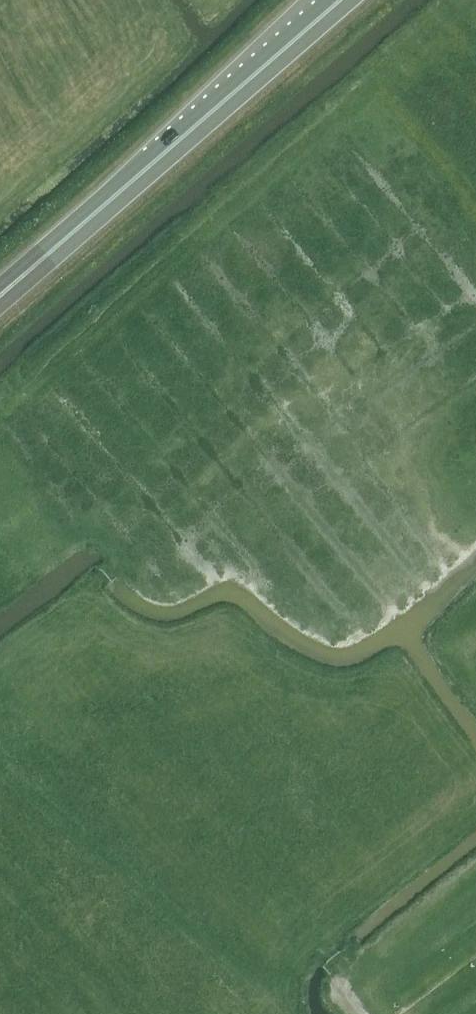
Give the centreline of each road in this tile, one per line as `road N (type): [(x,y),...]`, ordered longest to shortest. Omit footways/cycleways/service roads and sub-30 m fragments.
road 1 (trunk): [(0,296),(341,0)]

